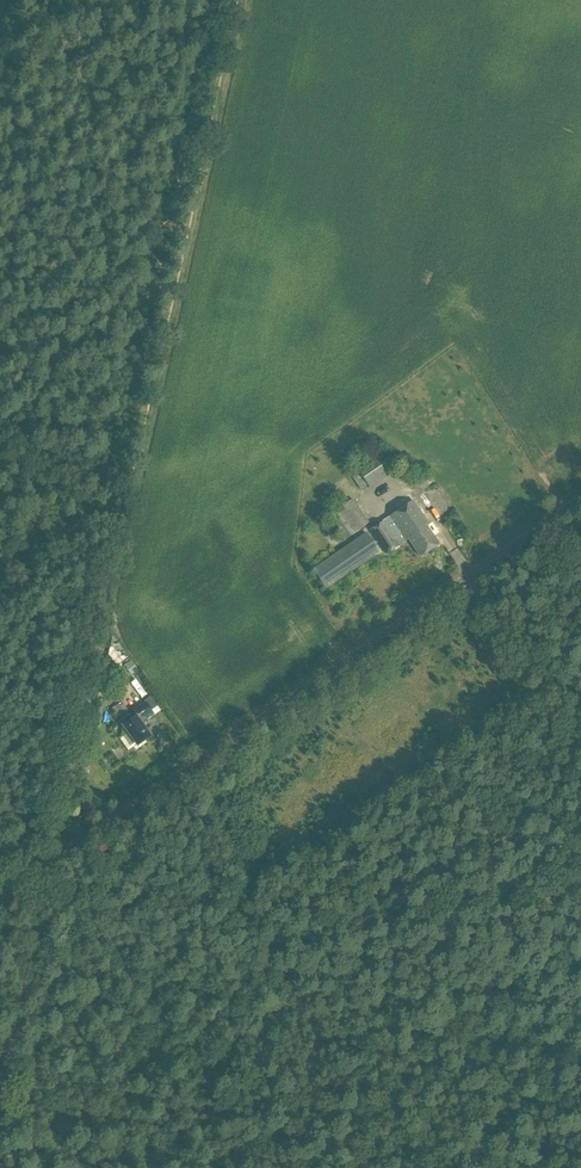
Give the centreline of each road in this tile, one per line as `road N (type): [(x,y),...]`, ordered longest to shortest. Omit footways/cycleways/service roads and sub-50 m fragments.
road 1 (tertiary): [(0,892),(469,574)]
road 2 (track): [(44,910),(163,920),(229,913),(342,989),(465,1021),(580,1039)]
road 3 (track): [(137,511),(250,0)]
road 4 (track): [(495,1167),(505,1136),(504,1095),(488,1075),(369,1047),(340,1027),(311,1023),(283,1036),(232,1107),(160,1167)]
road 5 (track): [(0,1101),(60,851)]
road 6 (track): [(232,1107),(280,1140),(385,1141),(469,1167)]
road 7 (unclassified): [(580,729),(537,706),(469,574)]
road 8 (track): [(128,509),(103,512),(0,459)]
road 9 (tertiary): [(469,574),(580,498)]
road 10 (track): [(110,630),(137,511)]
road 11 (track): [(103,512),(0,575)]

